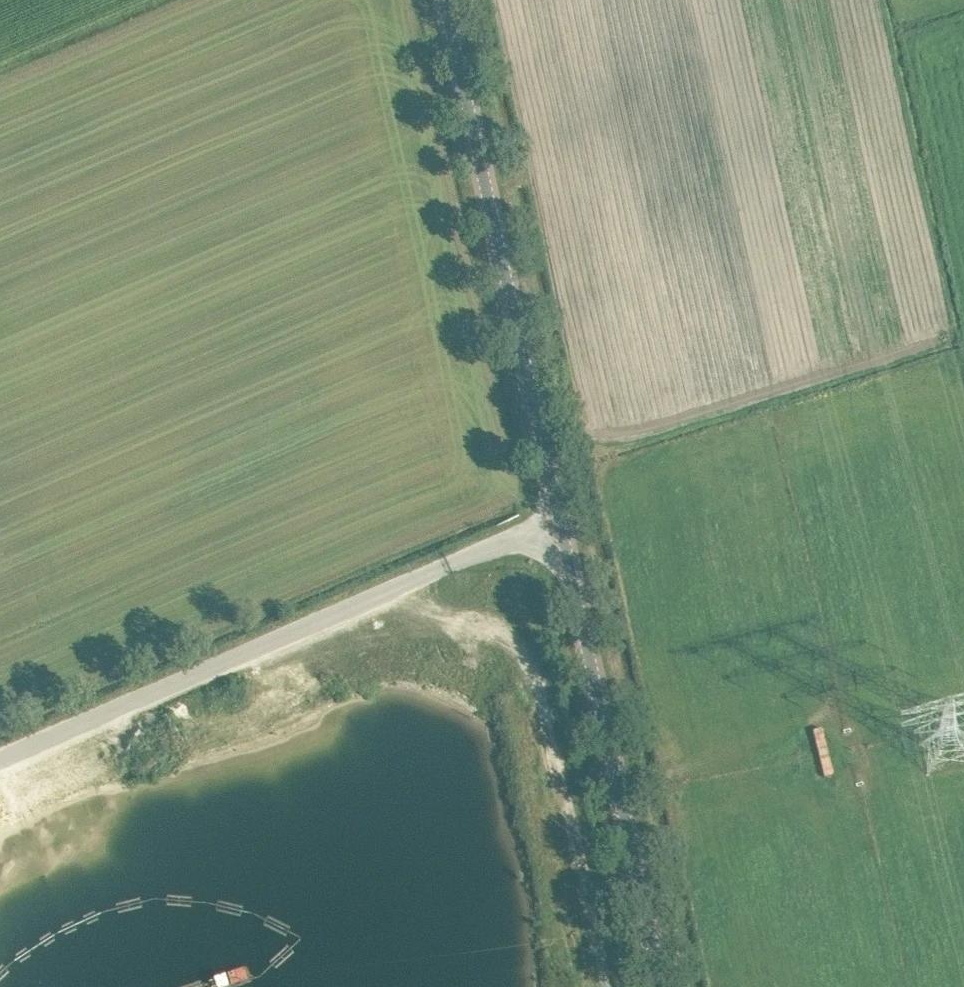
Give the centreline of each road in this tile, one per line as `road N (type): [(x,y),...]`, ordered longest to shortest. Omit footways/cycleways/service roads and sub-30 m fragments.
road 1 (tertiary): [(663,986),(444,0)]

